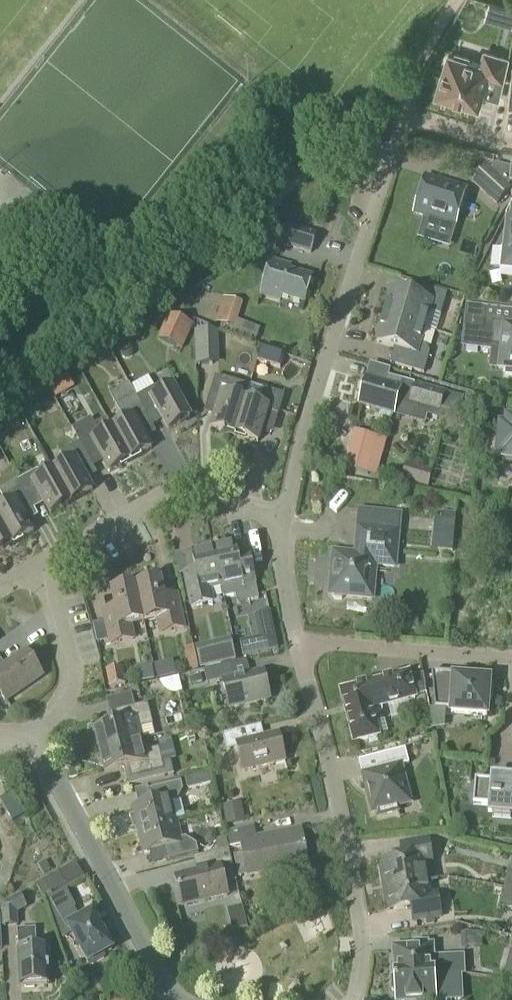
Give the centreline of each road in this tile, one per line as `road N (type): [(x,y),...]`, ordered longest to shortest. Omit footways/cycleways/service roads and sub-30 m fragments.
road 1 (residential): [(511,140),(407,119),(303,421),(283,521)]
road 2 (residential): [(351,999),(365,949),(357,889),(301,646)]
road 3 (residential): [(176,999),(35,738)]
road 4 (residential): [(39,562),(179,488),(283,521)]
road 5 (residential): [(301,646),(511,658)]
road 6 (residential): [(35,738),(70,689),(69,654),(39,562)]
road 7 (residential): [(301,646),(283,568),(283,521)]

